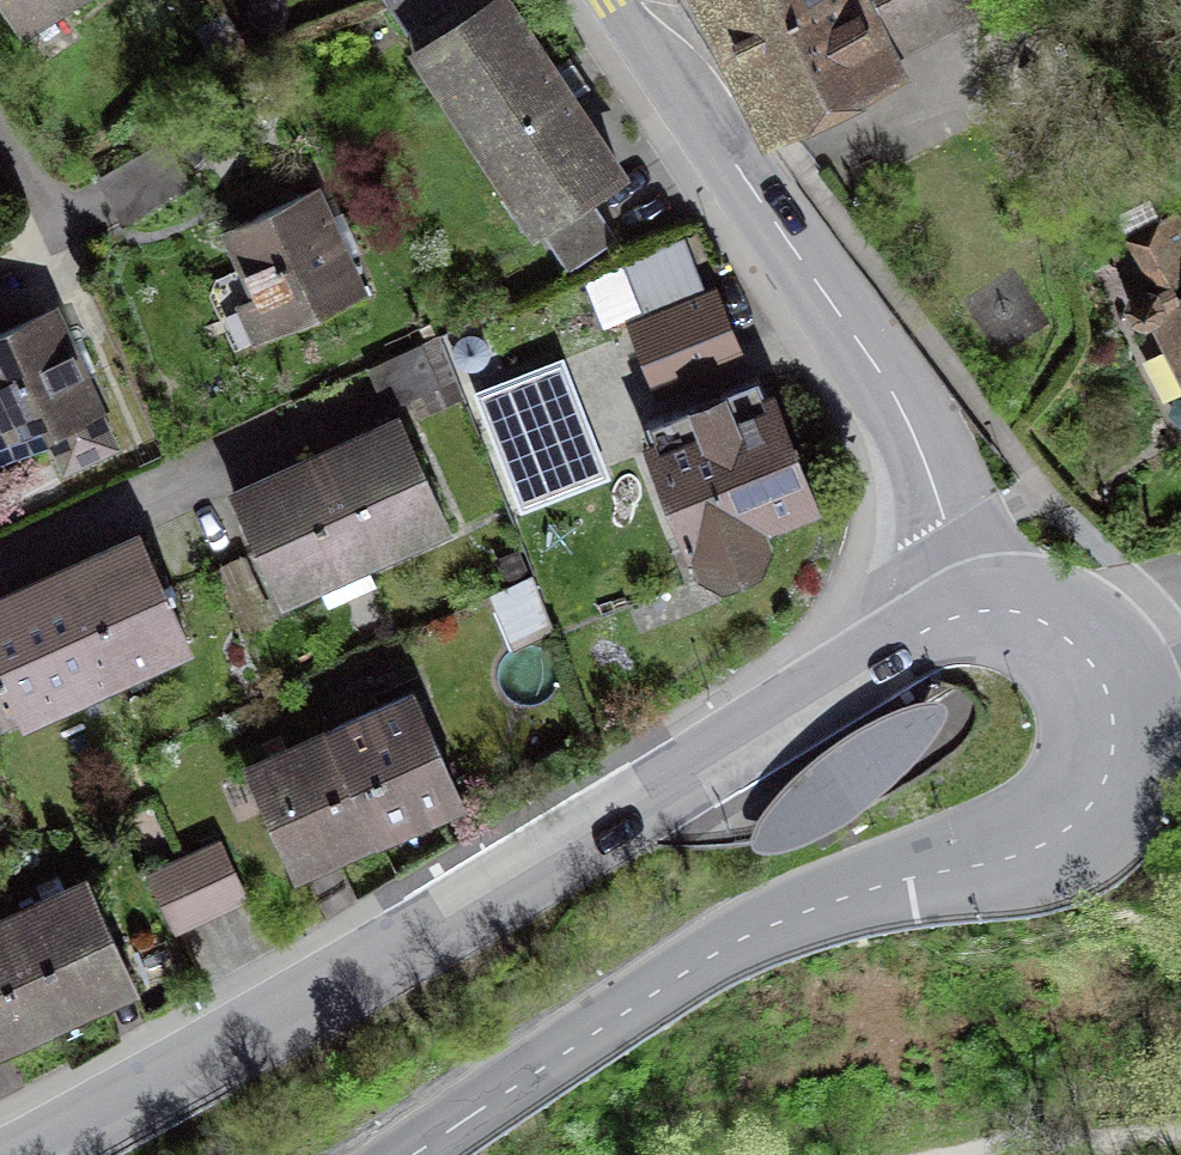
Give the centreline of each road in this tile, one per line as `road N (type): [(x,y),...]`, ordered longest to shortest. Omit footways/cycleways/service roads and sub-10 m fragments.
road 1 (tertiary): [(21,1154),(459,908),(882,655),(982,609)]
road 2 (tertiary): [(1100,675),(1112,707),(1112,761),(1091,805),(1049,843),(858,892),(729,944),(412,1154)]
road 3 (tertiary): [(612,0),(884,377),(982,609)]
road 4 (tertiary): [(982,609),(1039,619),(1100,675)]

